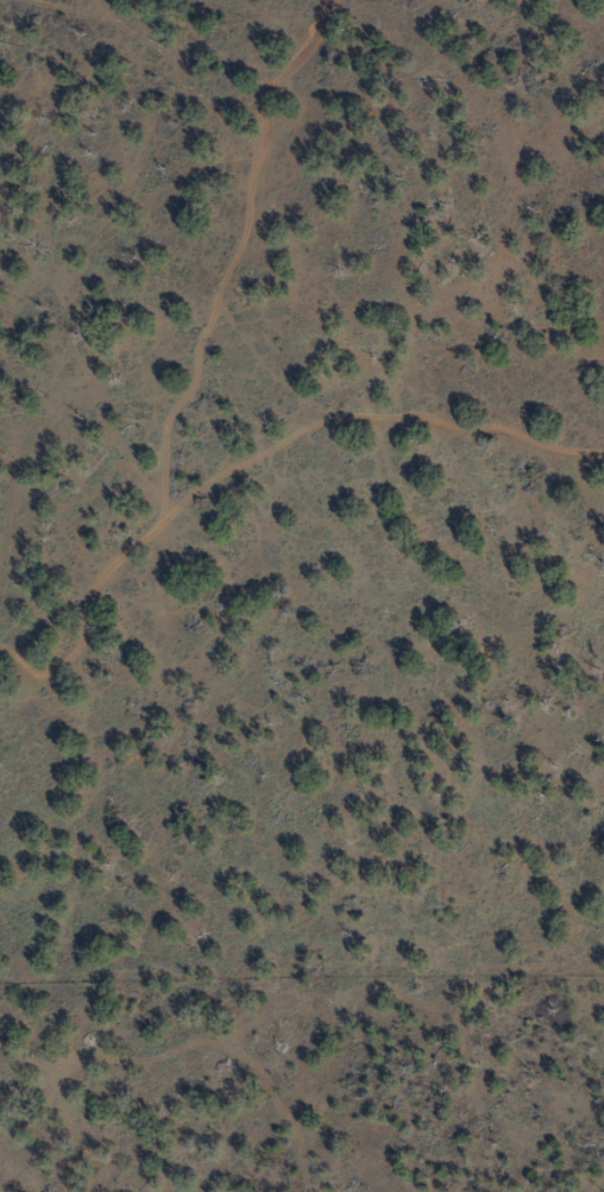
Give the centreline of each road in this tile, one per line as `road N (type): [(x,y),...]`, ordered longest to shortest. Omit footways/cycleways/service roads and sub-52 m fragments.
road 1 (residential): [(0,582),(18,582),(88,546),(206,381),(283,73),(287,0)]

